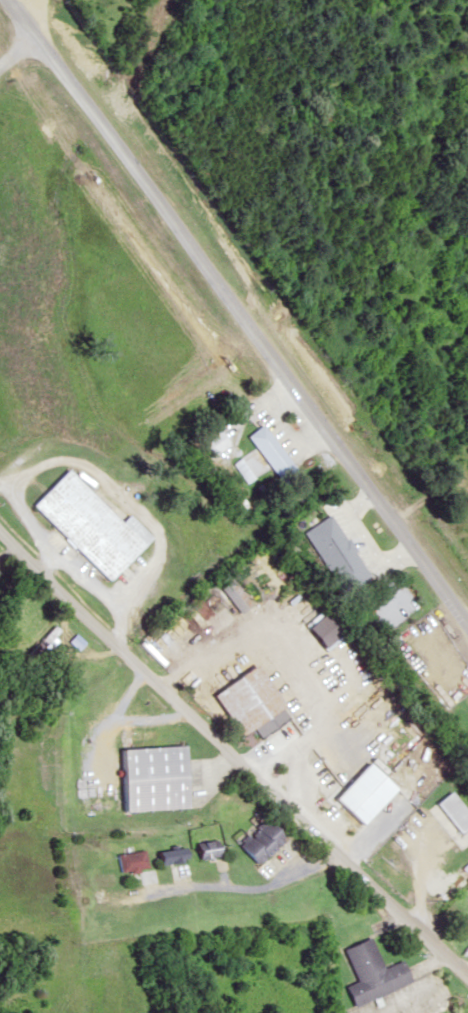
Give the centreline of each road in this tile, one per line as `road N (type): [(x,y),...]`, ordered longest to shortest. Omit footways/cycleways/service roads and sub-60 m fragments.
road 1 (secondary): [(467,625),(4,0)]
road 2 (residential): [(467,976),(0,534)]

